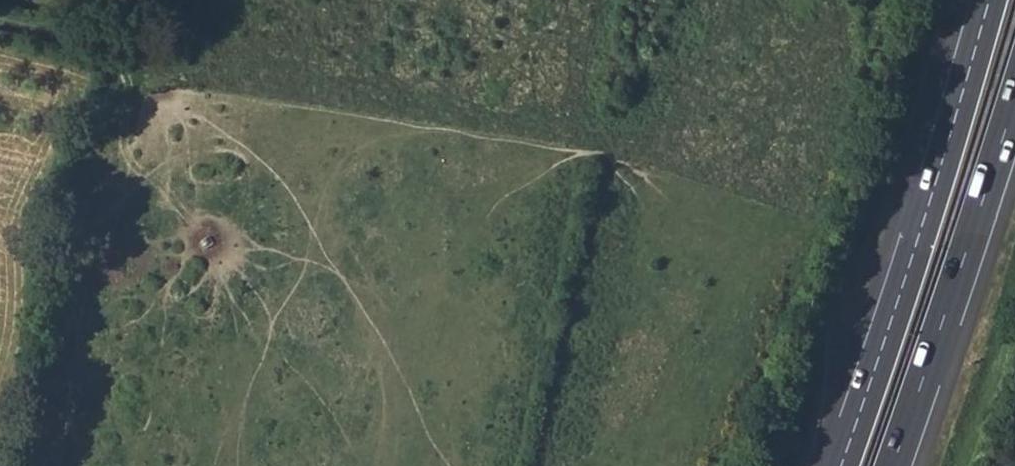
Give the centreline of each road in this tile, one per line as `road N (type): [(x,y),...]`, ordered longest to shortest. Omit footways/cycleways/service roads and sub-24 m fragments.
road 1 (trunk): [(990,0),(841,465)]
road 2 (trunk): [(892,465),(1014,100)]

